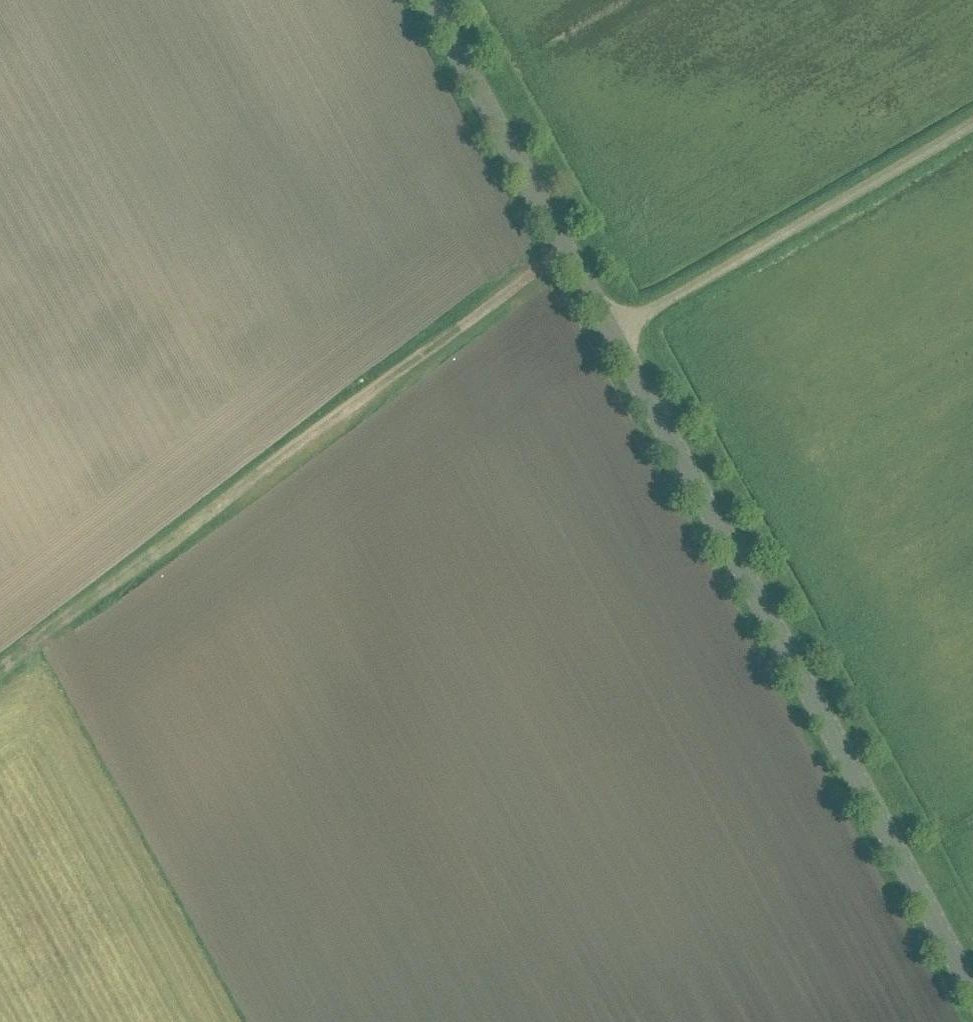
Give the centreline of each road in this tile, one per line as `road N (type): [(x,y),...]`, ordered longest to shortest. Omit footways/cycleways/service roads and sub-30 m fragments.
road 1 (tertiary): [(972,991),(610,332)]
road 2 (track): [(562,251),(0,677)]
road 3 (unclassified): [(610,332),(972,125)]
road 4 (tertiary): [(610,332),(425,0)]

